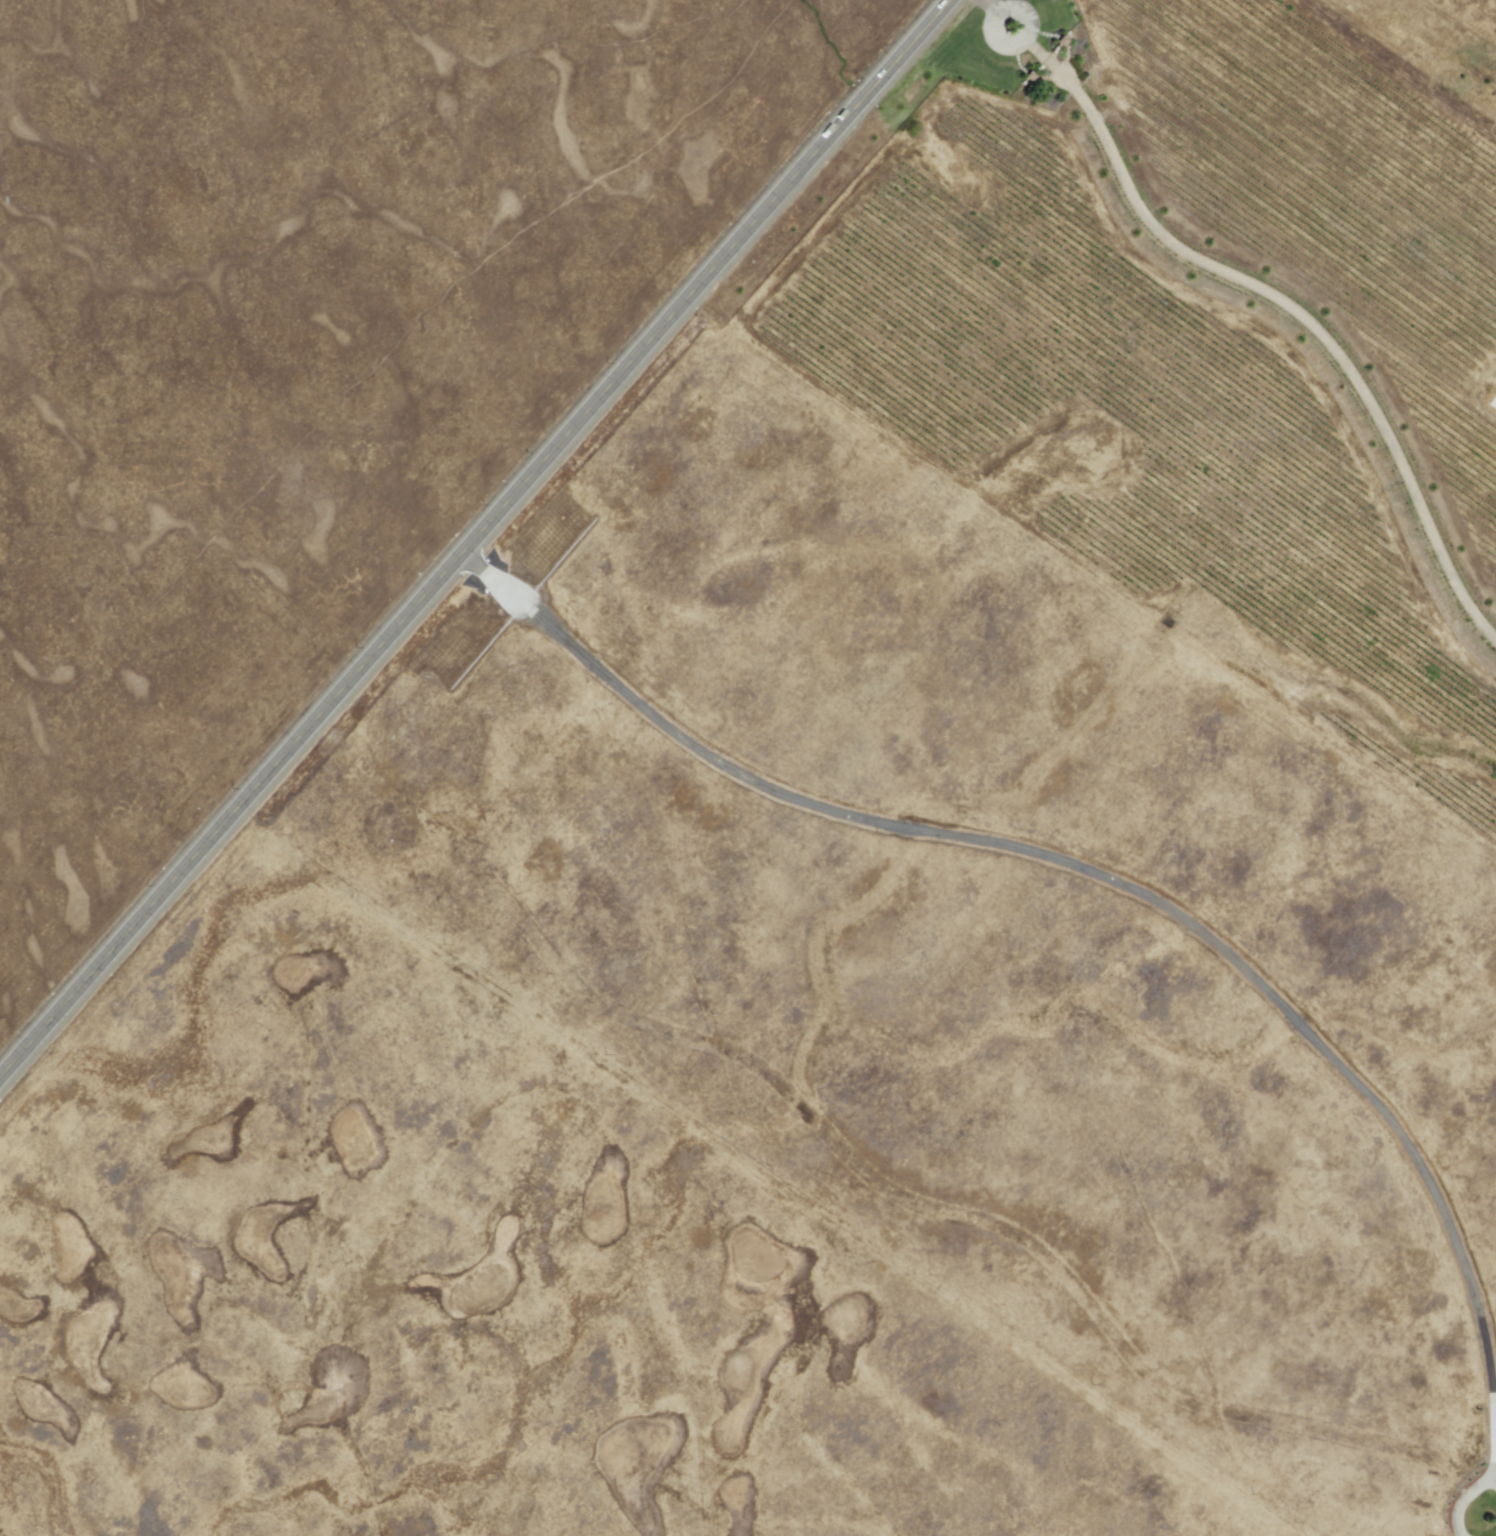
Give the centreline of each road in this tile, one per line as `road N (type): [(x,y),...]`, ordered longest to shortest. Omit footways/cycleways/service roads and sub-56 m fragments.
road 1 (secondary): [(947,0),(0,1078)]

